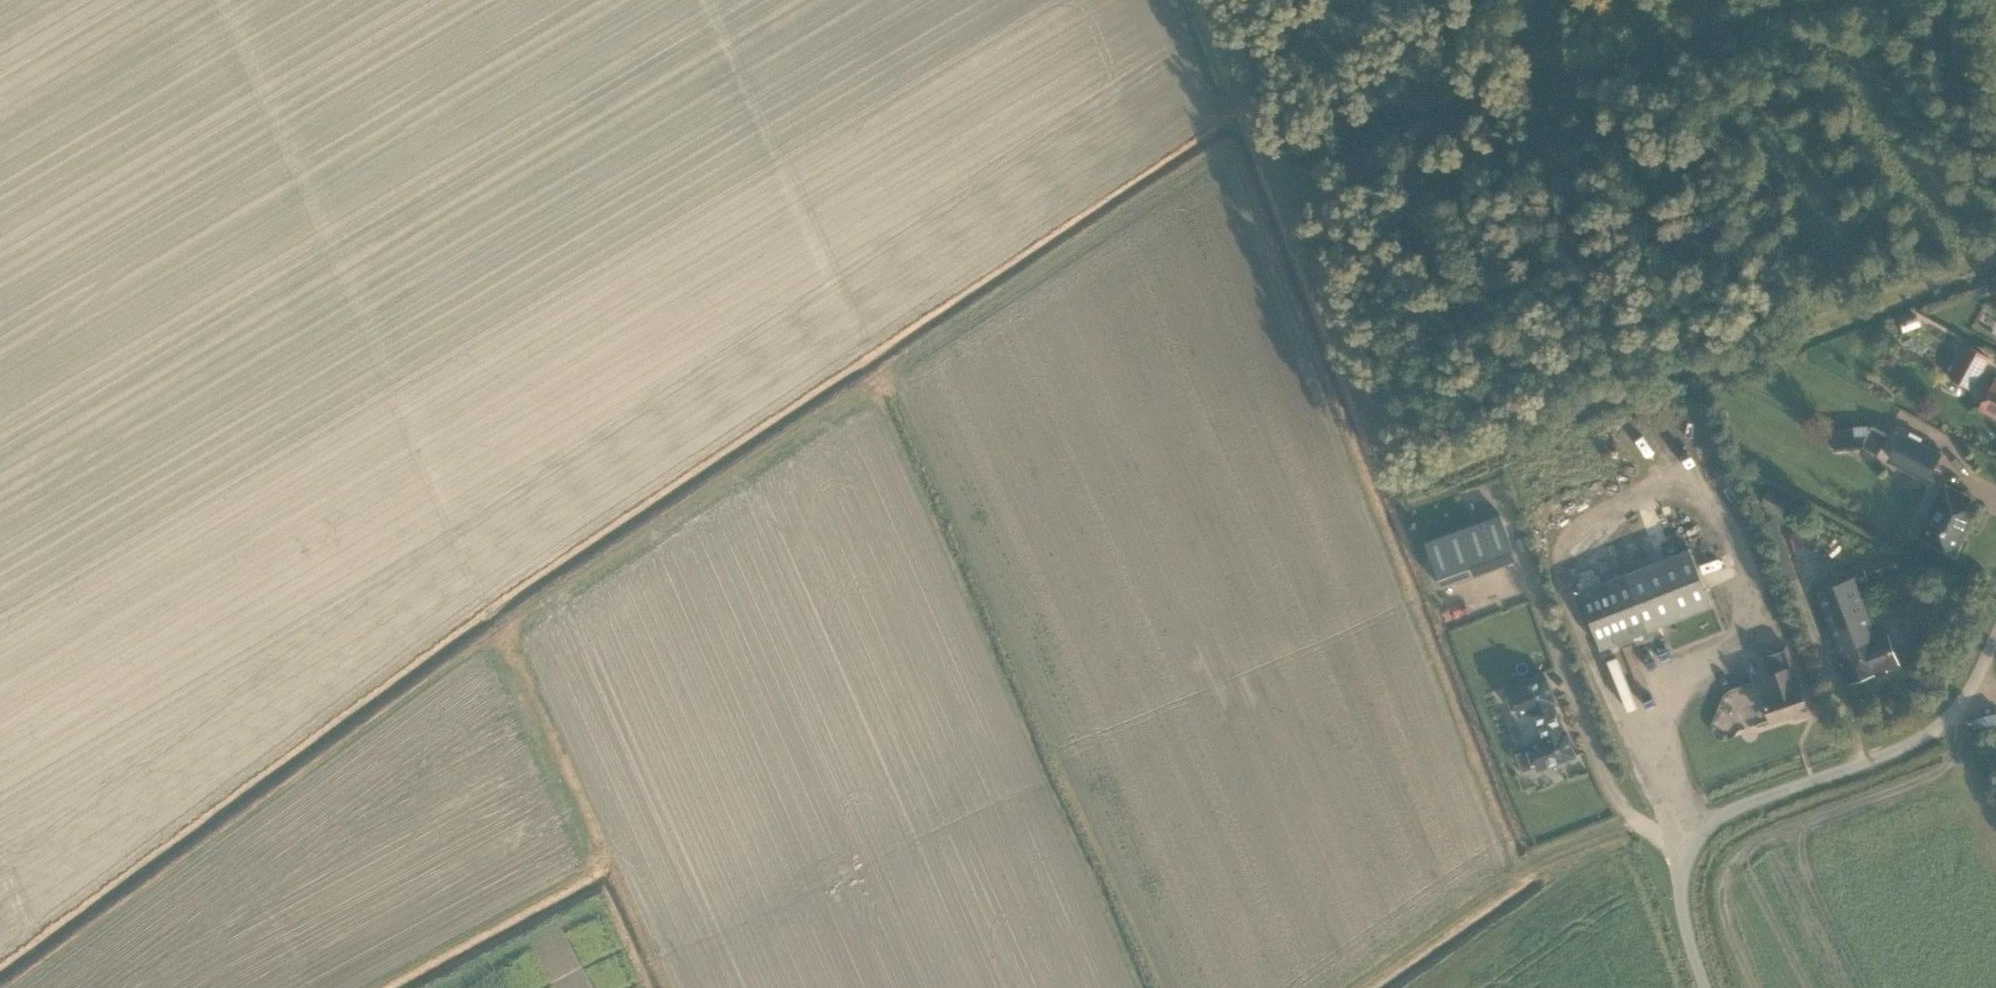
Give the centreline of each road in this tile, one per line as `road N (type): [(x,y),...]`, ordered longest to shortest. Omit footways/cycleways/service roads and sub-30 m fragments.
road 1 (unclassified): [(1995,637),(1966,695),(1918,739),(1693,829),(1680,863),(1684,916),(1707,987)]

